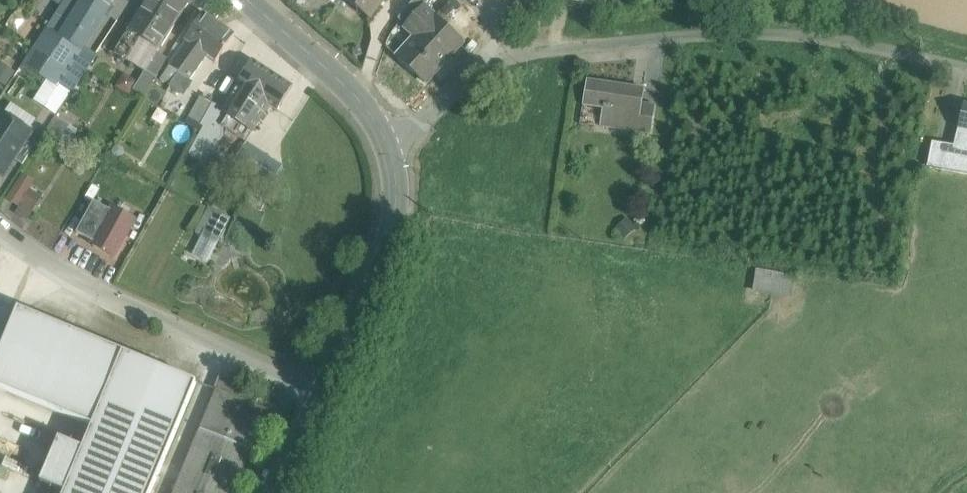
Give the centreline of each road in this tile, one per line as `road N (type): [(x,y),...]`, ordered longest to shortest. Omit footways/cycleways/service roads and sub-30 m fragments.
road 1 (residential): [(393,153),(465,80),(502,58),(540,53),(797,34),(966,70)]
road 2 (residential): [(329,392),(154,322),(35,260),(0,228)]
road 3 (tertiary): [(393,153),(396,201),(329,392)]
road 4 (tertiary): [(250,0),(361,103),(393,153)]

